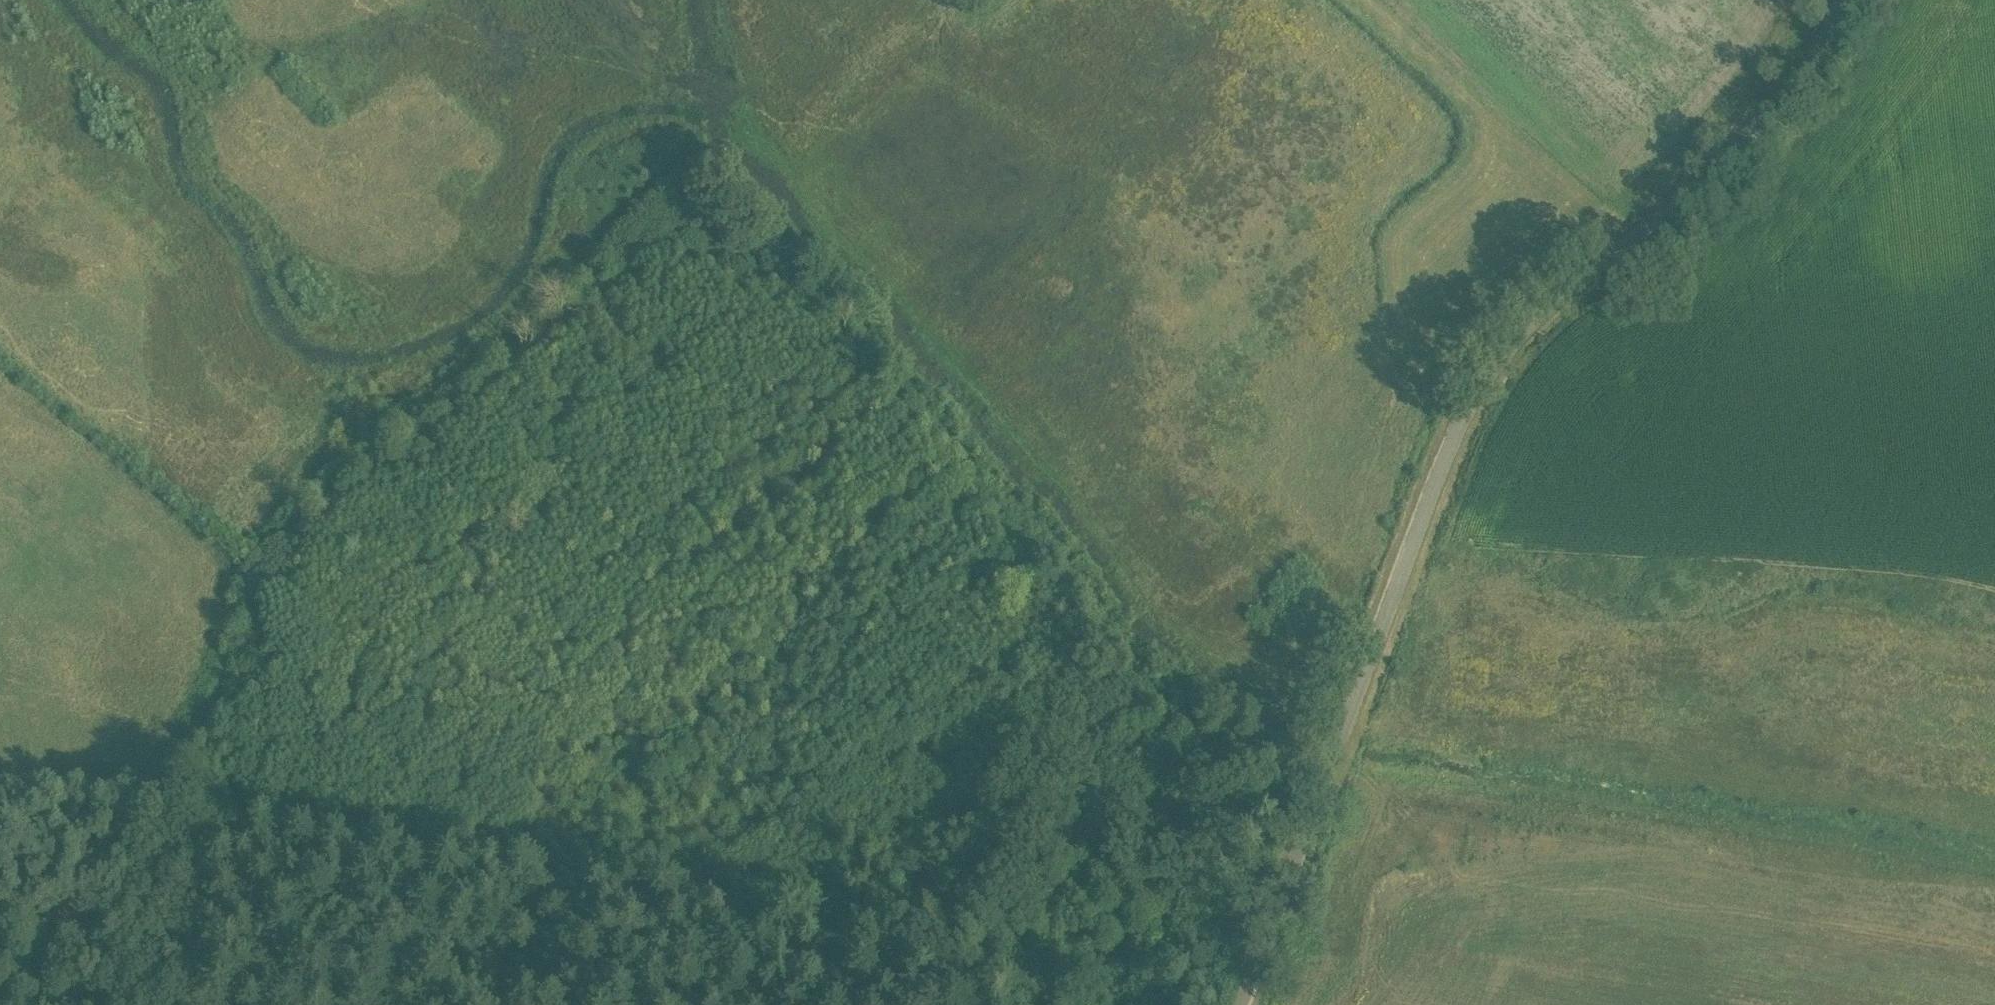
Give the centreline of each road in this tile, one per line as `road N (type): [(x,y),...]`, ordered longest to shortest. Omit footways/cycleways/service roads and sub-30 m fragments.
road 1 (unclassified): [(1239,1004),(1452,434),(1479,384),(1541,311),(1738,146),(1796,79),(1840,0)]

